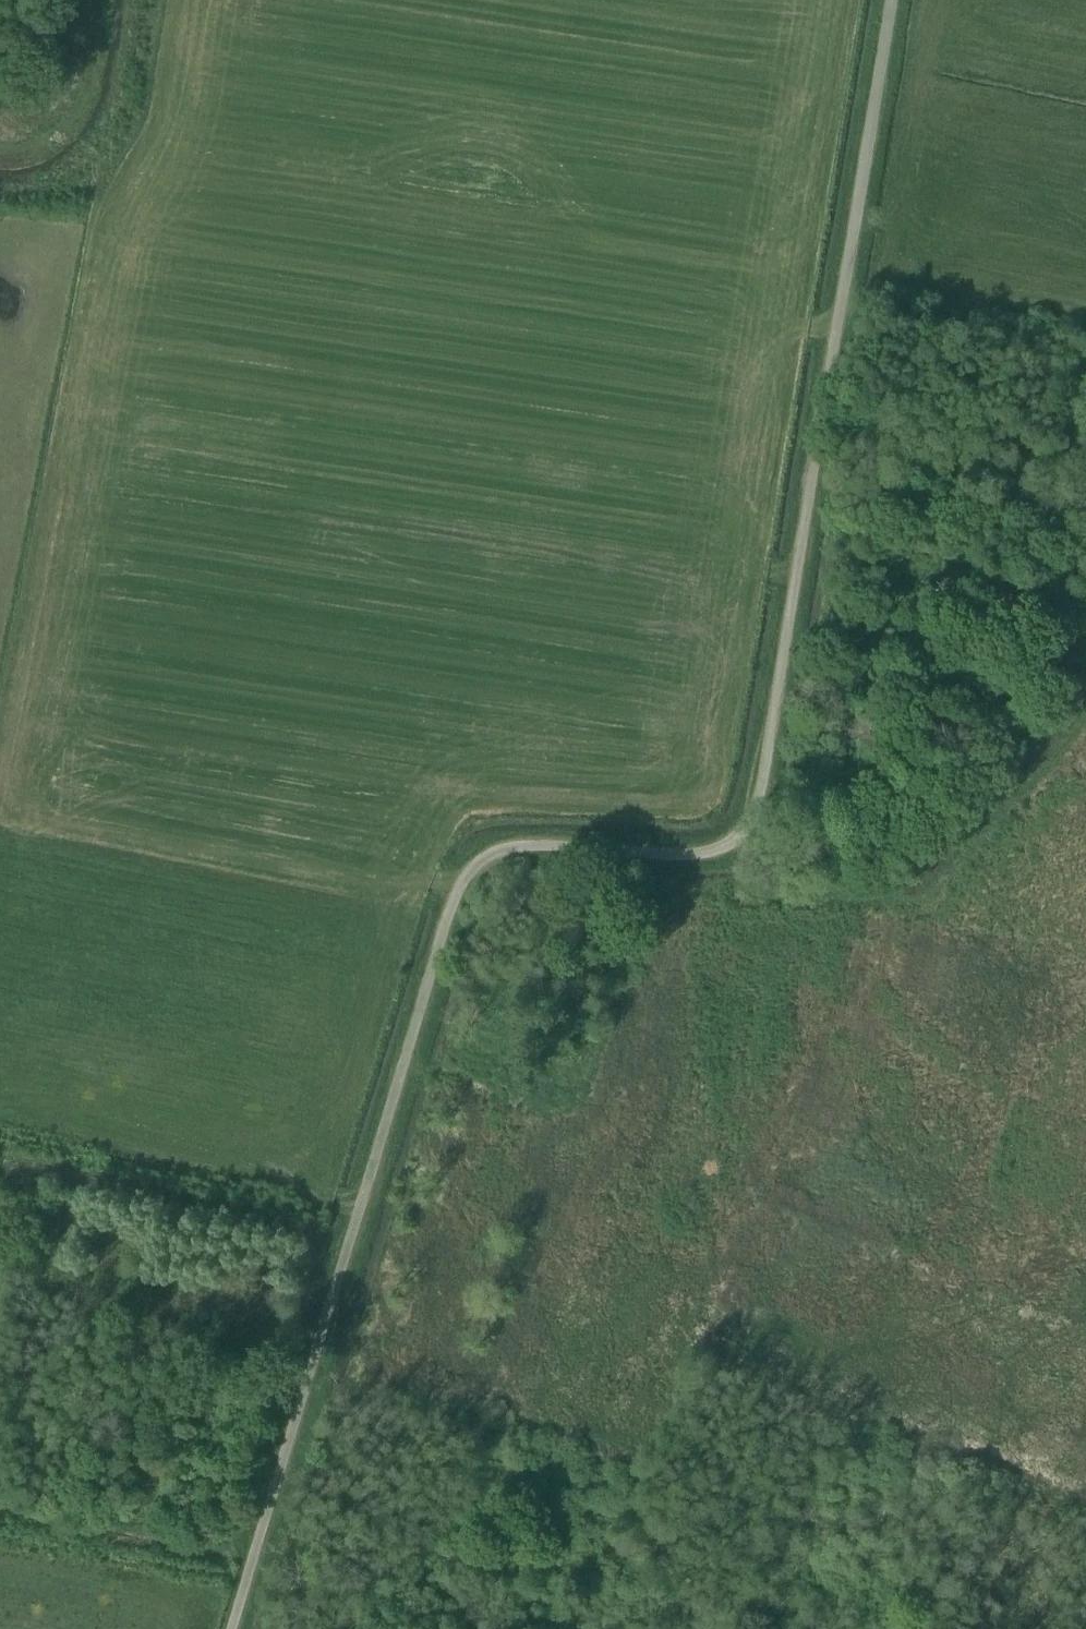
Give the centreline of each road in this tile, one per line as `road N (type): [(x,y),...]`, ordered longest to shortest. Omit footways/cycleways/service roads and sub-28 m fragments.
road 1 (unclassified): [(213,1628),(447,894),(468,850),(502,836),(702,850),(727,835),(754,772),(887,0)]

